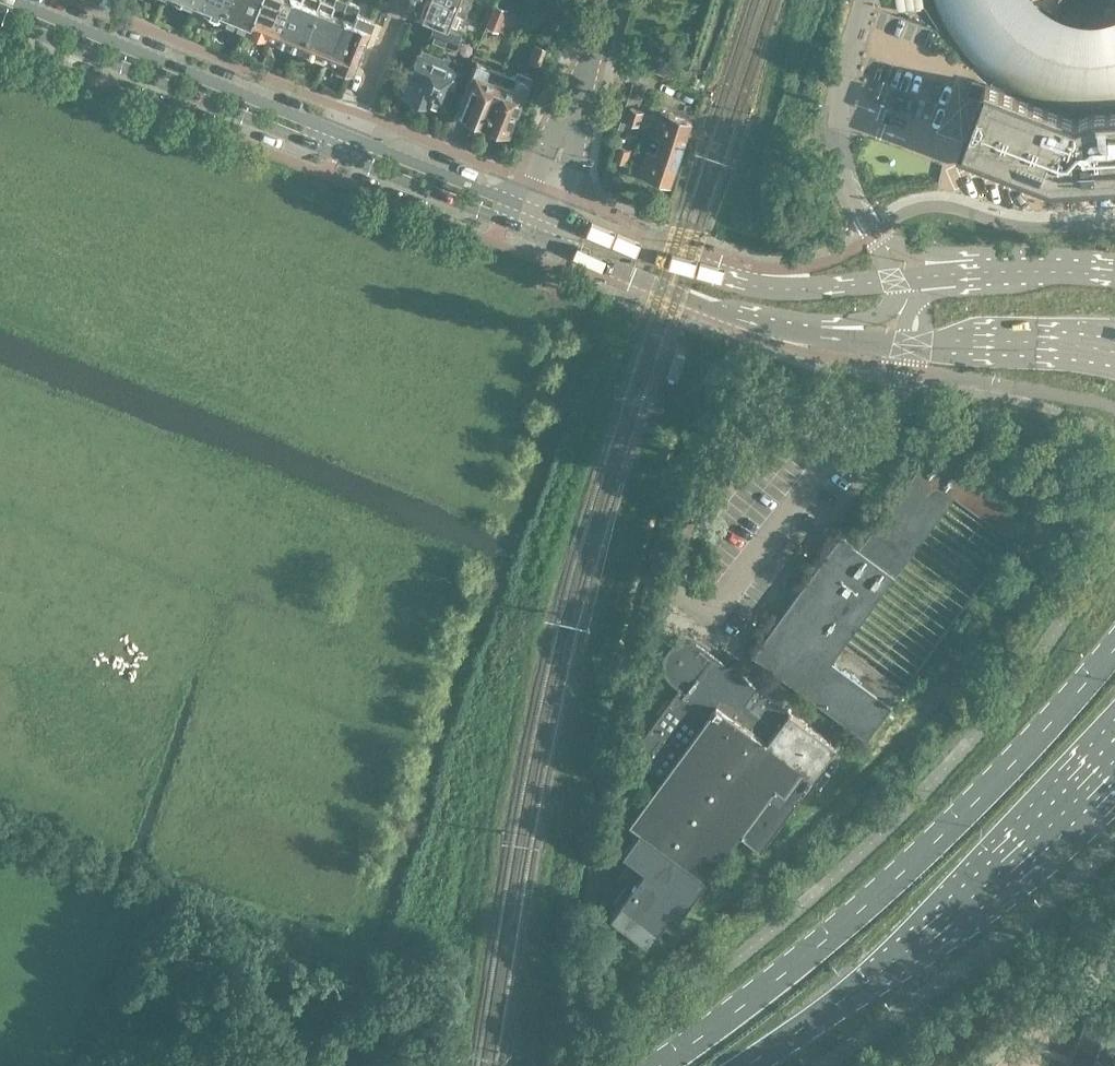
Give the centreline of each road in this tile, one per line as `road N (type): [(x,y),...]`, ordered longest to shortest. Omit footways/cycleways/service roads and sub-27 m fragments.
road 1 (primary): [(1114,642),(1045,726),(872,900),(660,1065)]
road 2 (tertiary): [(555,241),(748,317),(831,336),(1114,354)]
road 3 (tertiary): [(1114,277),(947,273),(769,293),(563,221)]
road 4 (primary): [(744,1065),(910,948),(1114,766)]
road 5 (tertiary): [(0,18),(334,154)]
road 6 (tertiary): [(343,135),(16,0)]
road 7 (tertiary): [(334,154),(512,224)]
road 8 (tertiary): [(519,204),(343,135)]
road 9 (residential): [(343,135),(402,0)]

